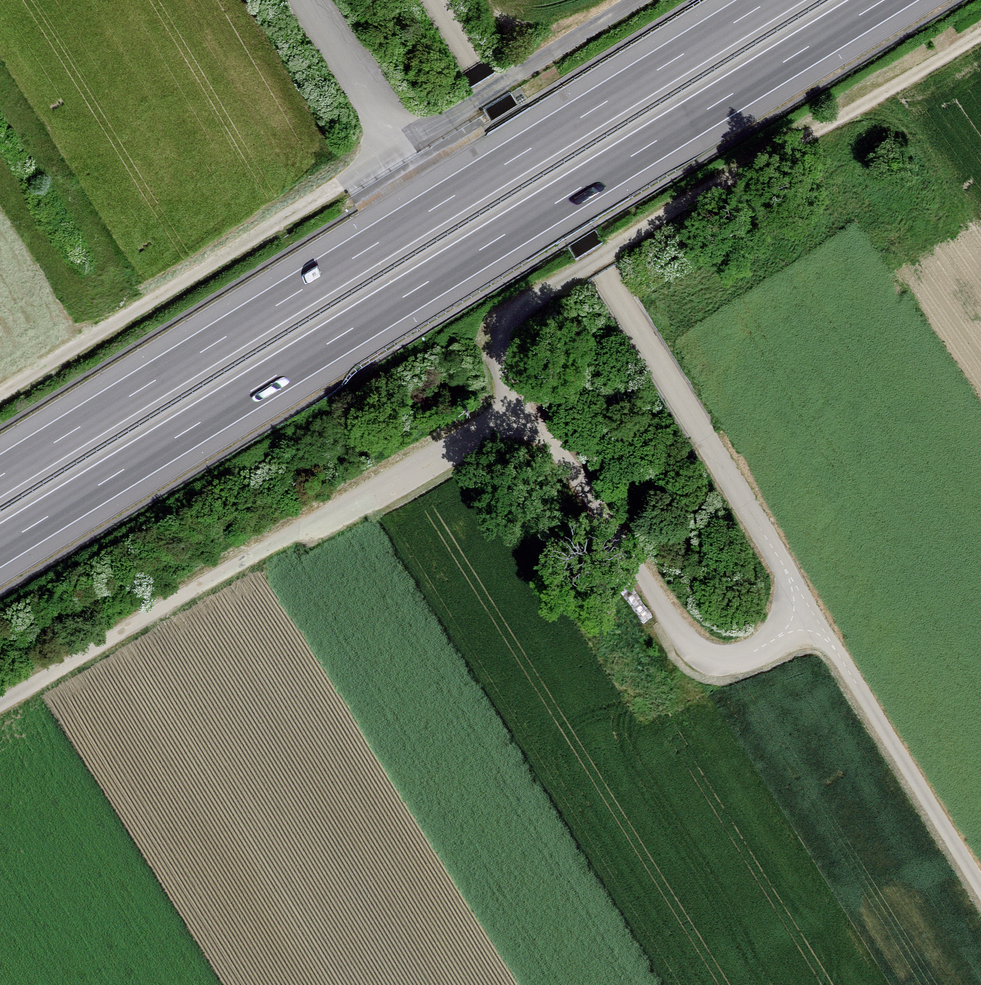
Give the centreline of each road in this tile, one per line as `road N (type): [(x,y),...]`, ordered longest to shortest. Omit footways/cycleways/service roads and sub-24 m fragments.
road 1 (track): [(435,0),(813,615),(749,653),(698,653),(572,461),(522,406),(0,702)]
road 2 (motorway): [(0,546),(884,0)]
road 3 (motorway): [(771,0),(0,476)]
road 4 (track): [(0,394),(402,145)]
road 5 (track): [(304,0),(402,145),(637,0)]
road 6 (track): [(980,34),(609,252)]
road 7 (track): [(980,887),(813,615)]
road 8 (track): [(522,406),(504,370),(507,325),(519,306),(609,252)]

